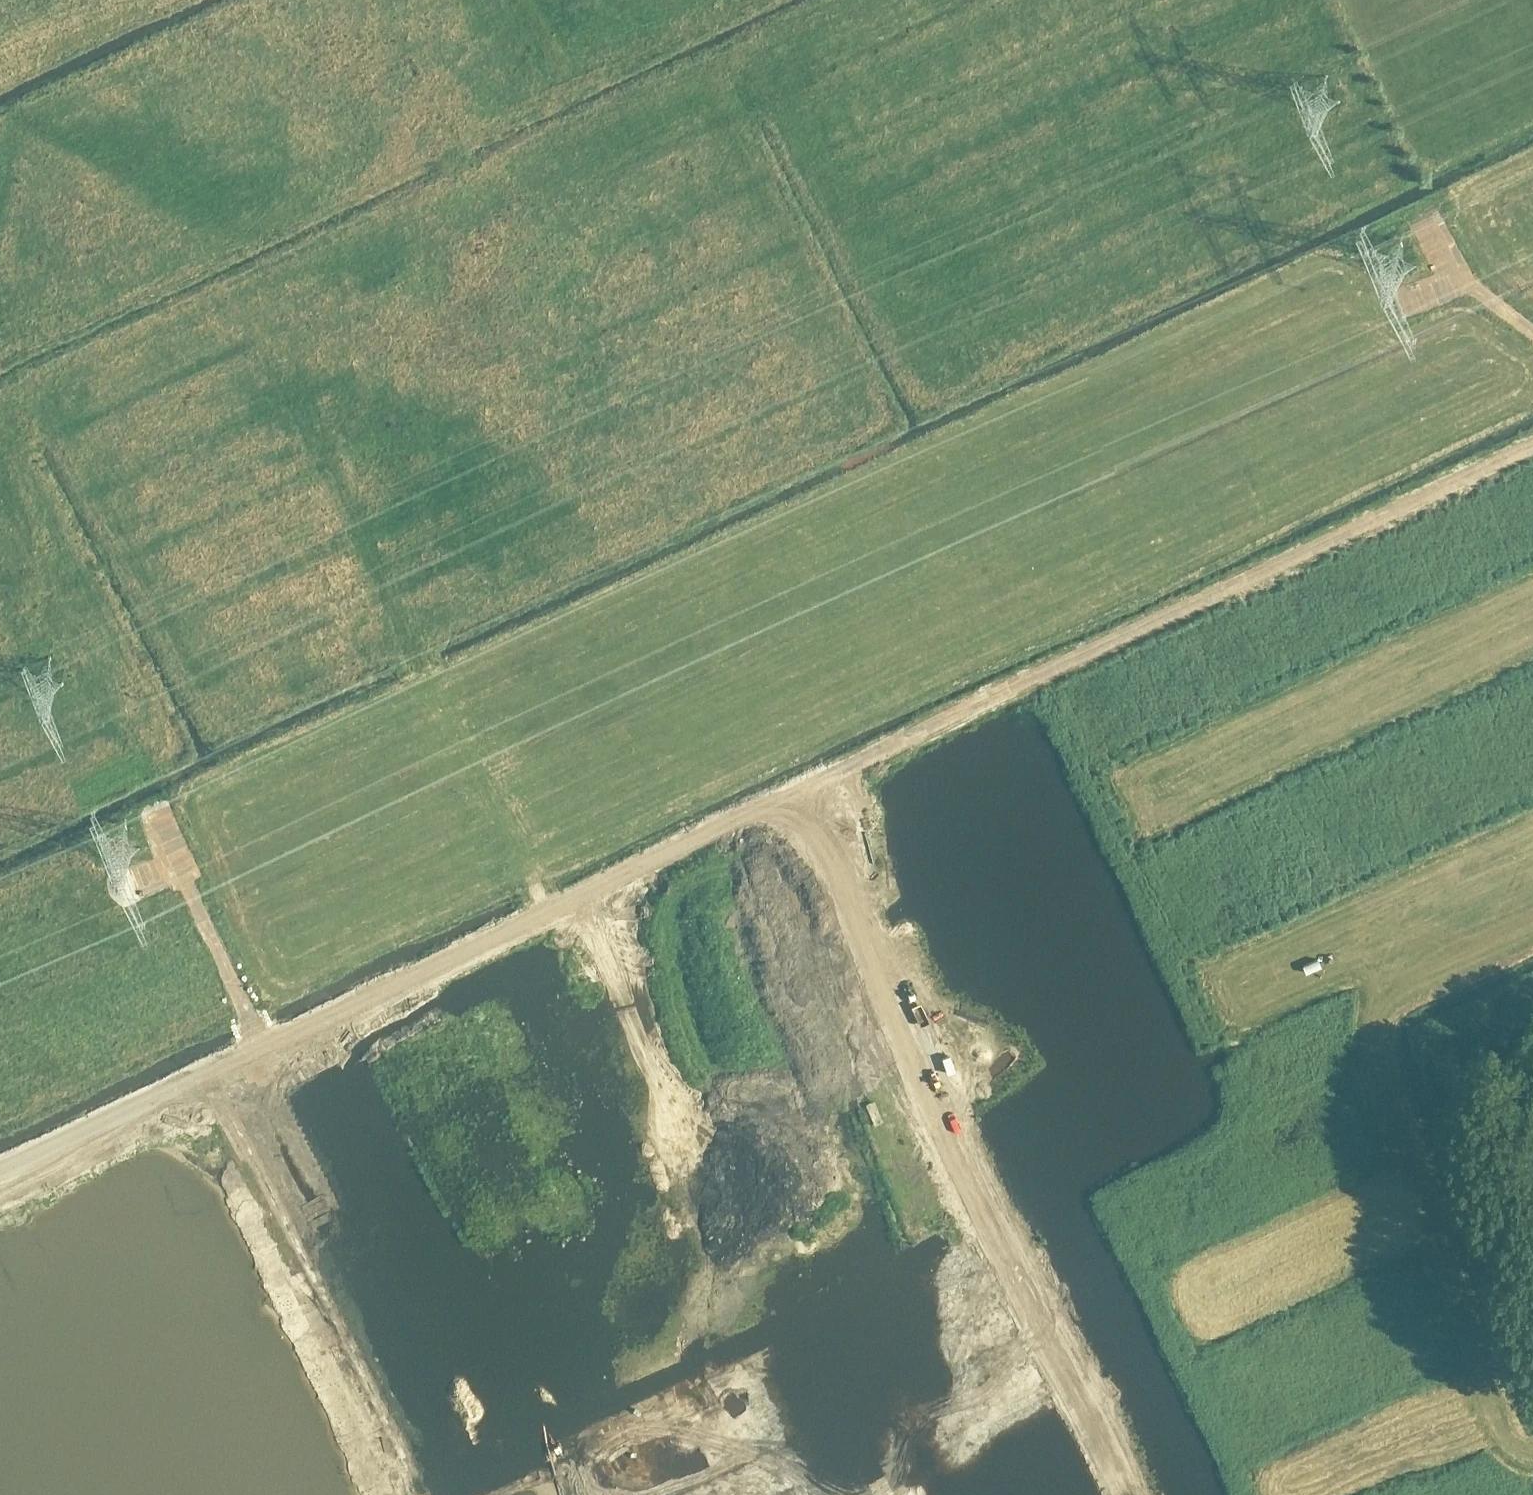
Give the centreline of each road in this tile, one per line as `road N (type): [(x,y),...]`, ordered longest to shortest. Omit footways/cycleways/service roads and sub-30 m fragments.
road 1 (track): [(677,1066),(596,890),(1532,442)]
road 2 (track): [(0,1166),(596,890)]

